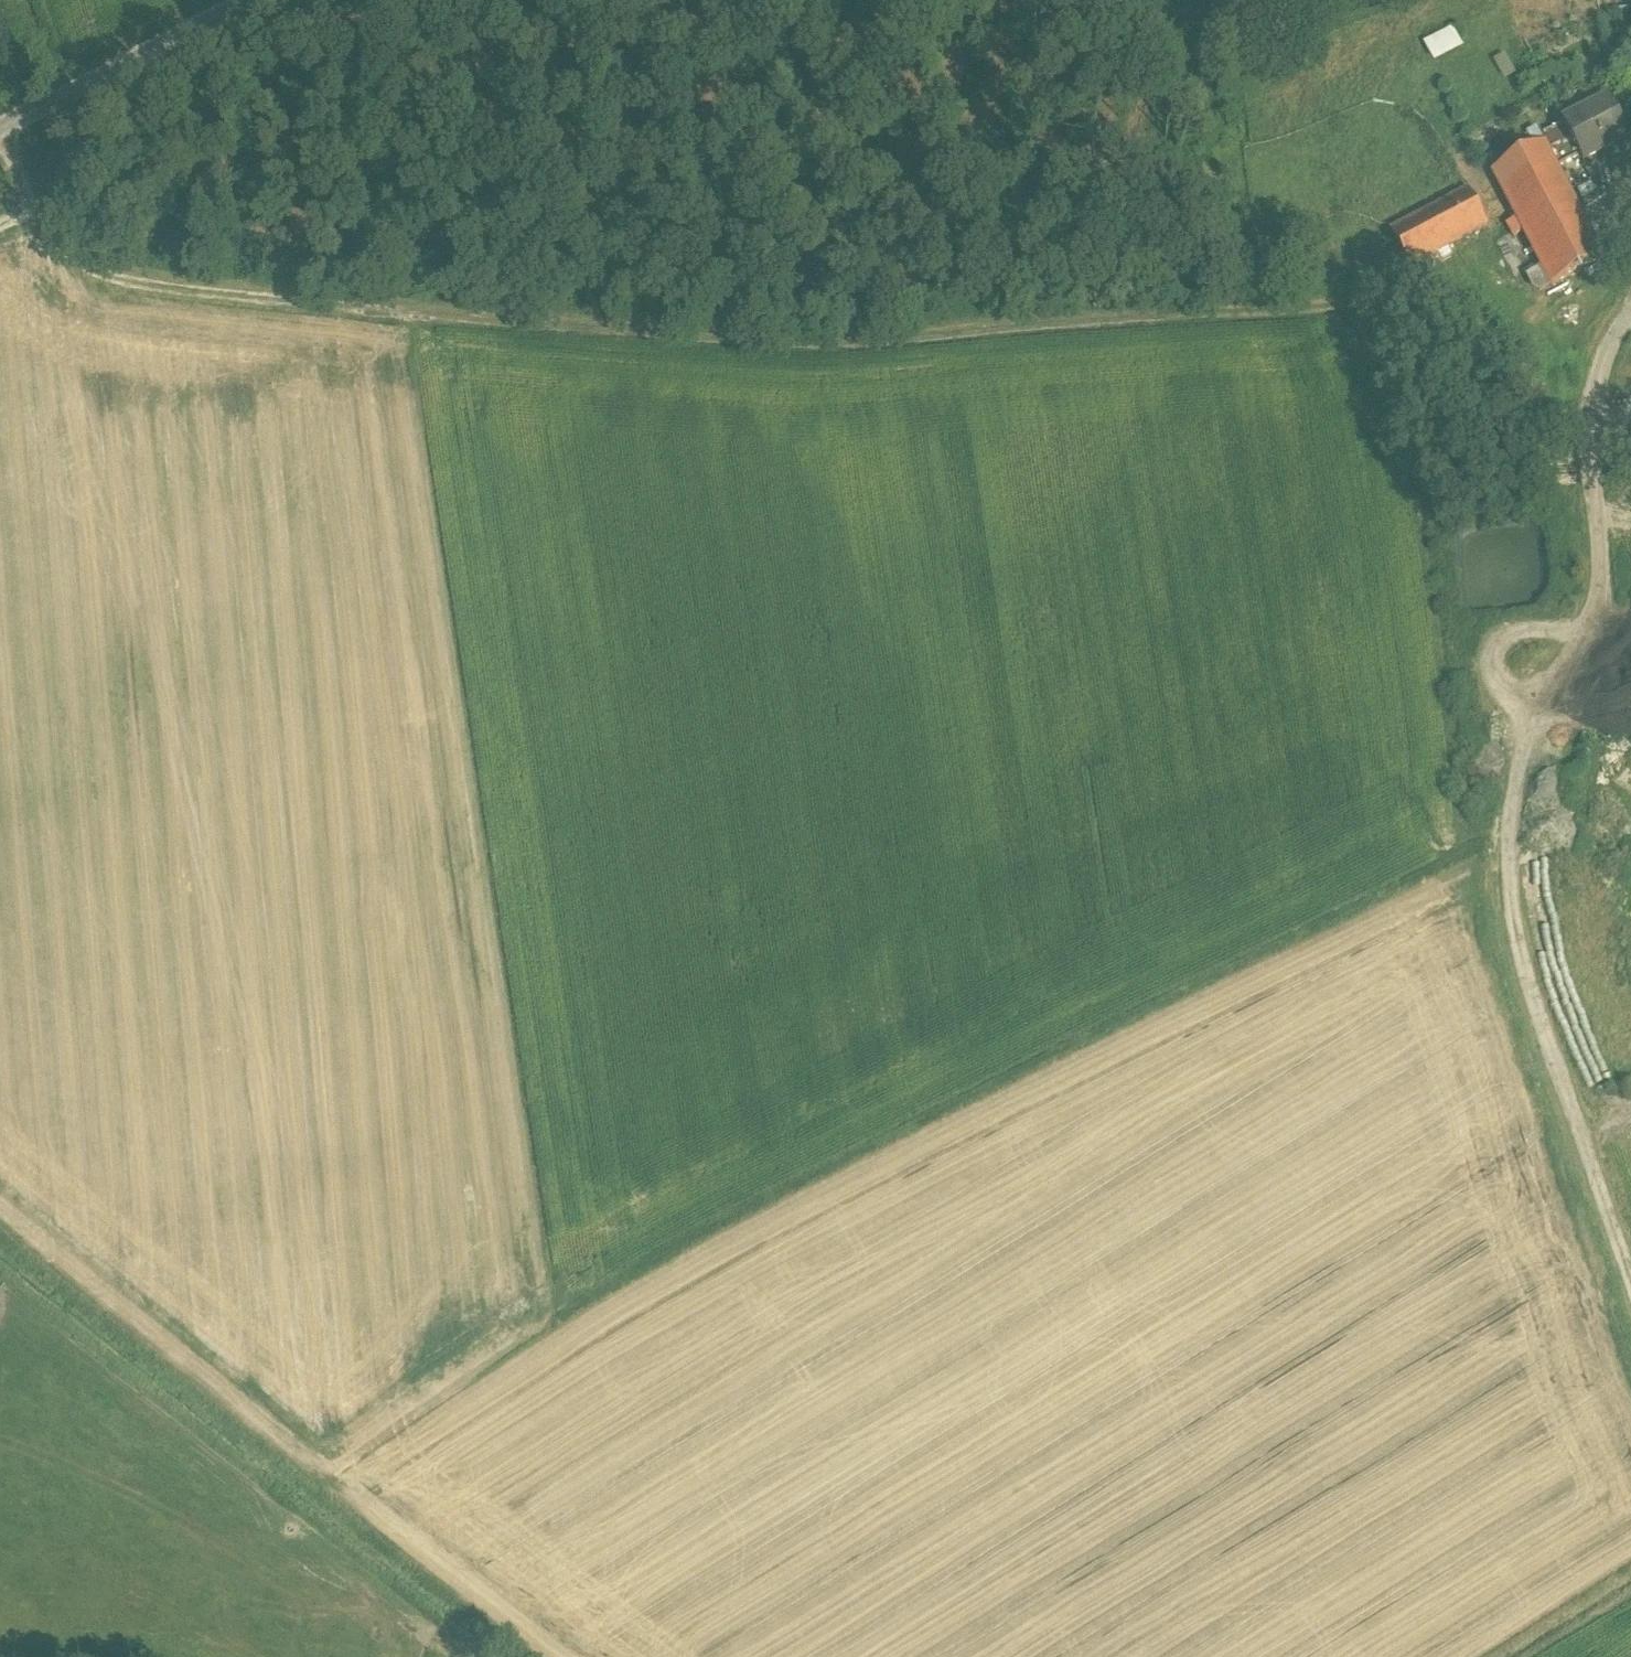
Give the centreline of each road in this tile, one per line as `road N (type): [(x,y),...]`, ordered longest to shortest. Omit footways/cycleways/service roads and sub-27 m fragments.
road 1 (track): [(3,133),(70,263),(95,279),(142,294),(699,354),(1298,322),(1463,290),(1495,270)]
road 2 (unclassified): [(0,134),(261,0)]

